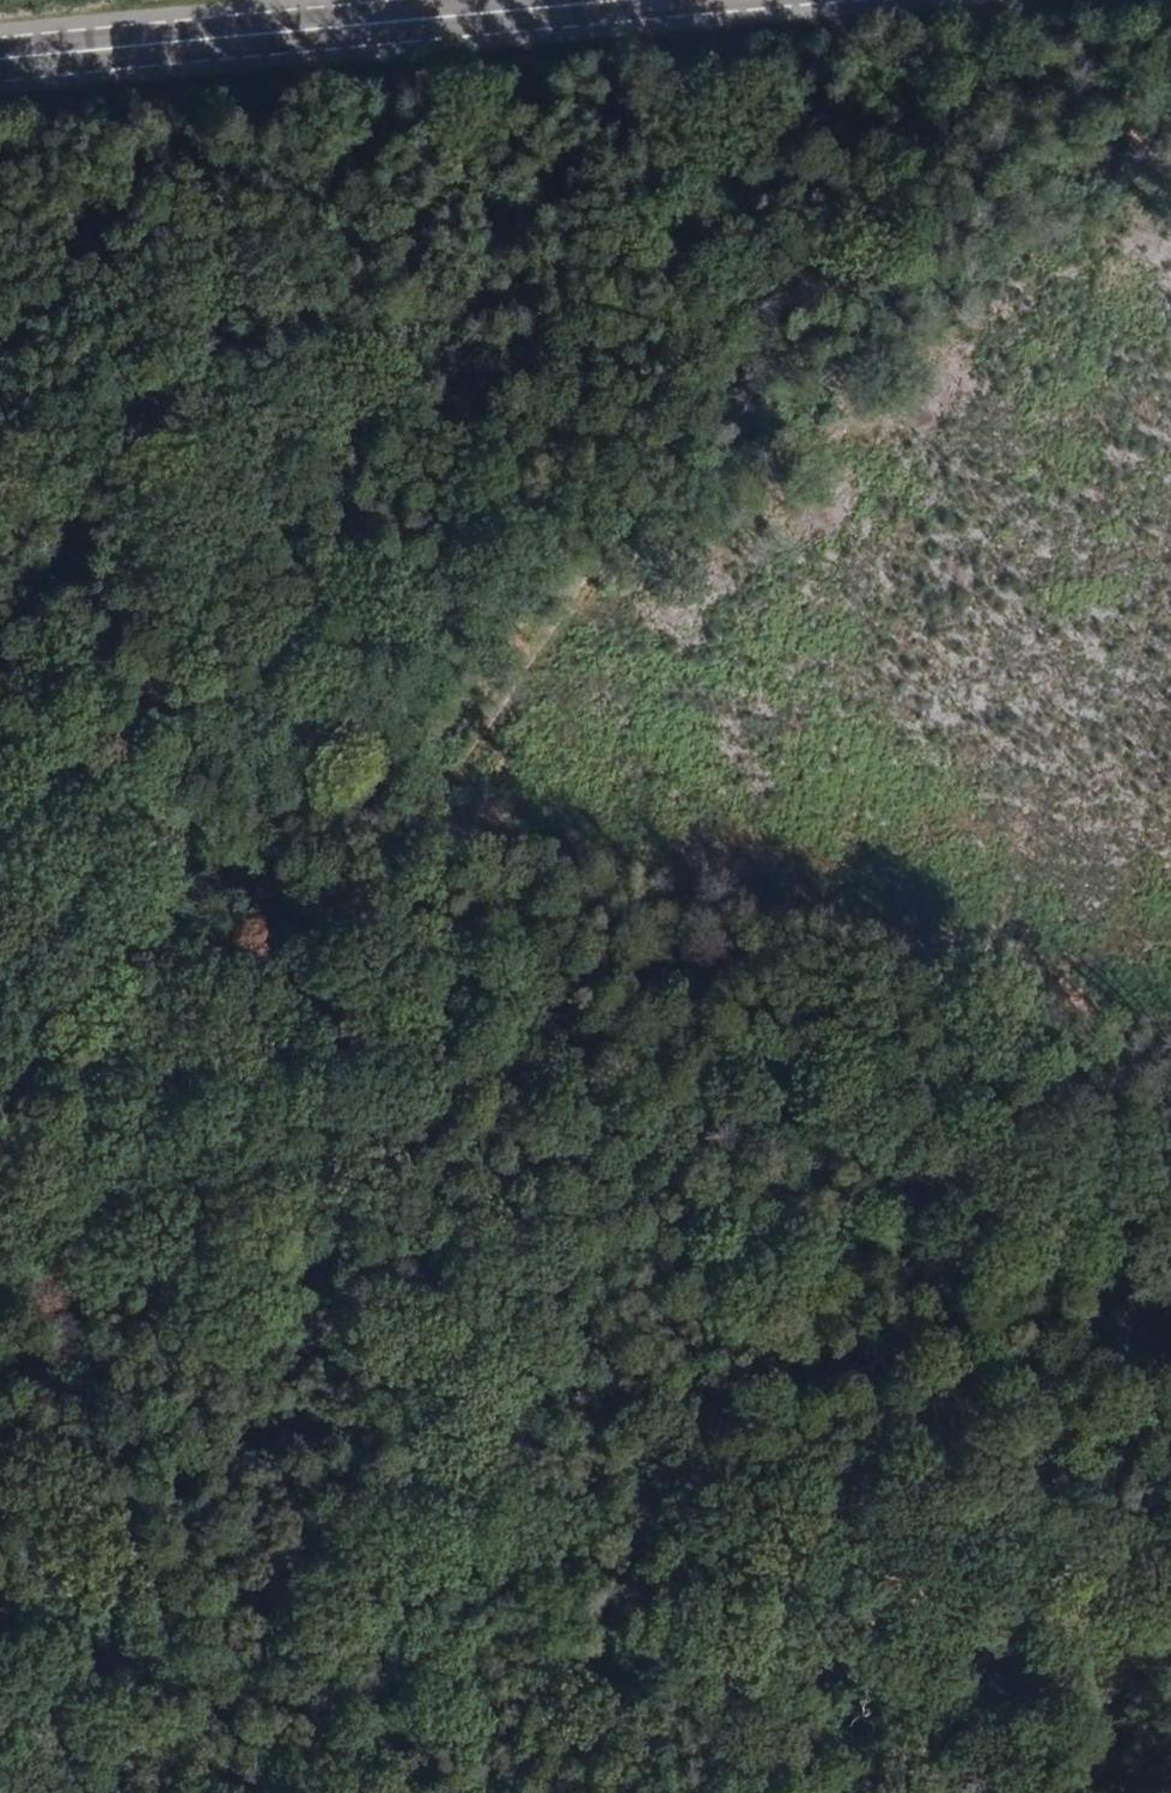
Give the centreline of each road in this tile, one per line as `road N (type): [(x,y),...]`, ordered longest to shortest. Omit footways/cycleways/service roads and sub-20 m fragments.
road 1 (primary): [(627,0),(0,59)]

